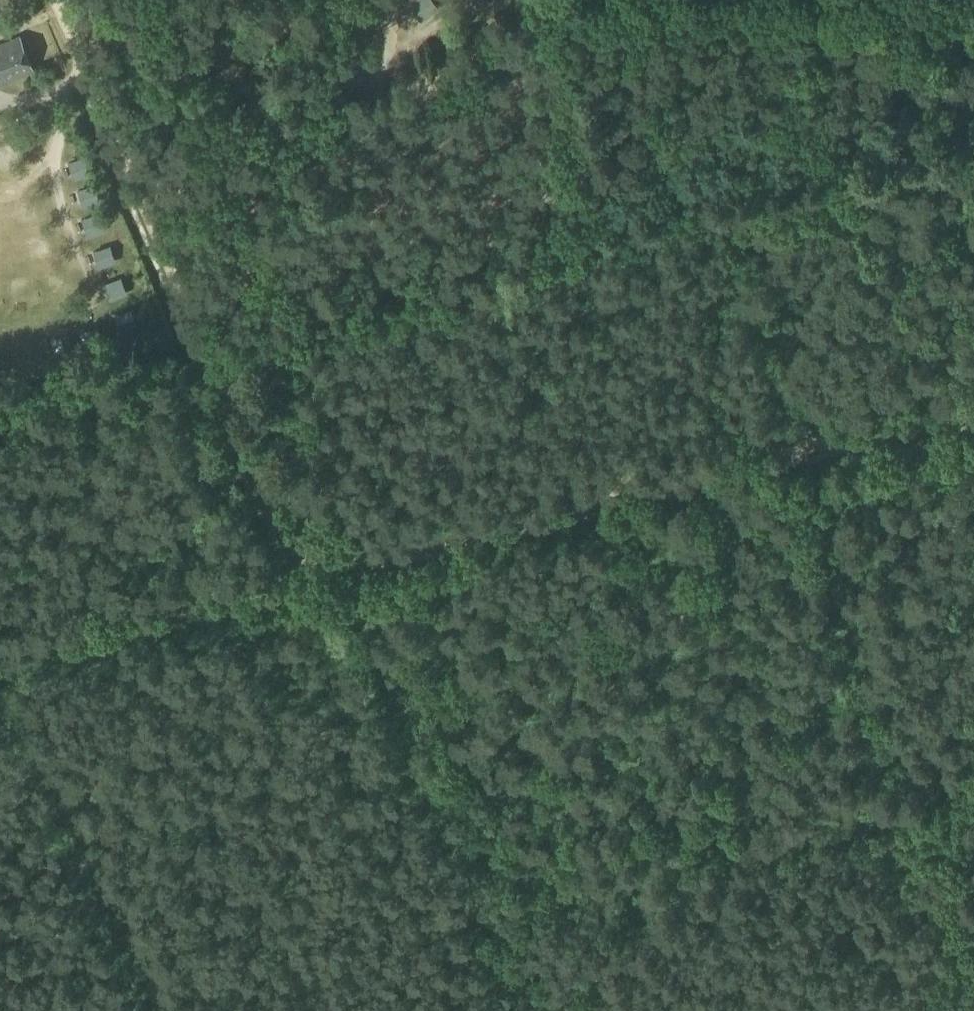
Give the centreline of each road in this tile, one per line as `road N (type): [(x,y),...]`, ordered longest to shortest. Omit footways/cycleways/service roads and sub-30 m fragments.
road 1 (track): [(973,406),(381,554),(307,564)]
road 2 (track): [(307,564),(281,538),(53,0)]
road 3 (track): [(62,86),(54,156),(59,199),(90,285)]

